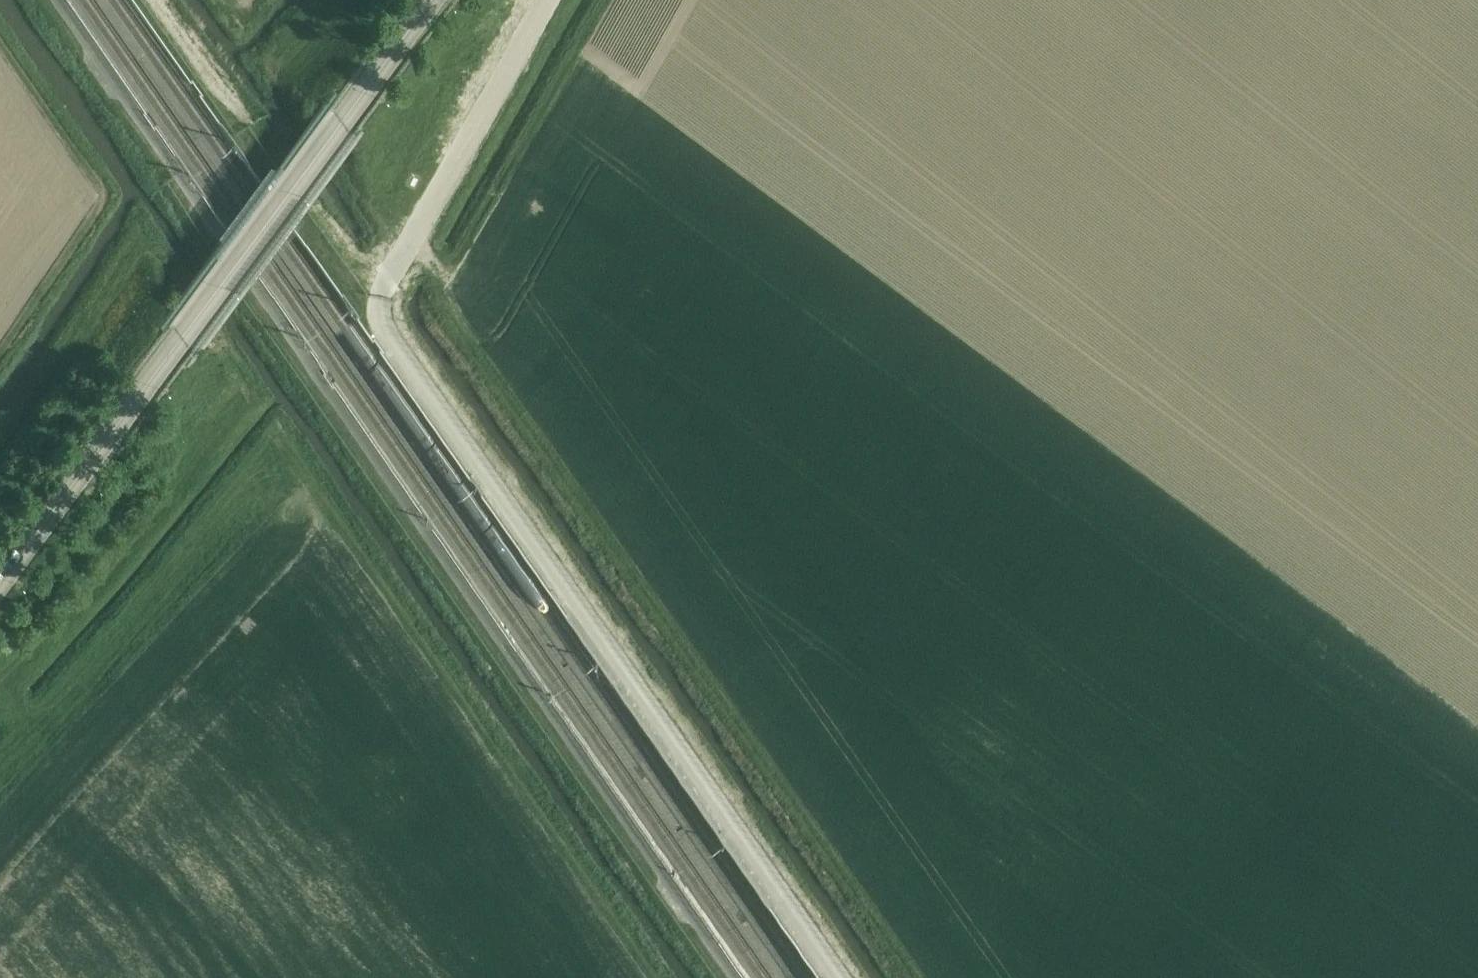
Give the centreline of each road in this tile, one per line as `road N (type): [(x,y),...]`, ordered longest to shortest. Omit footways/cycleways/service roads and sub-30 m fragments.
road 1 (unclassified): [(0,582),(431,0)]
road 2 (track): [(155,0),(357,299),(378,310)]

